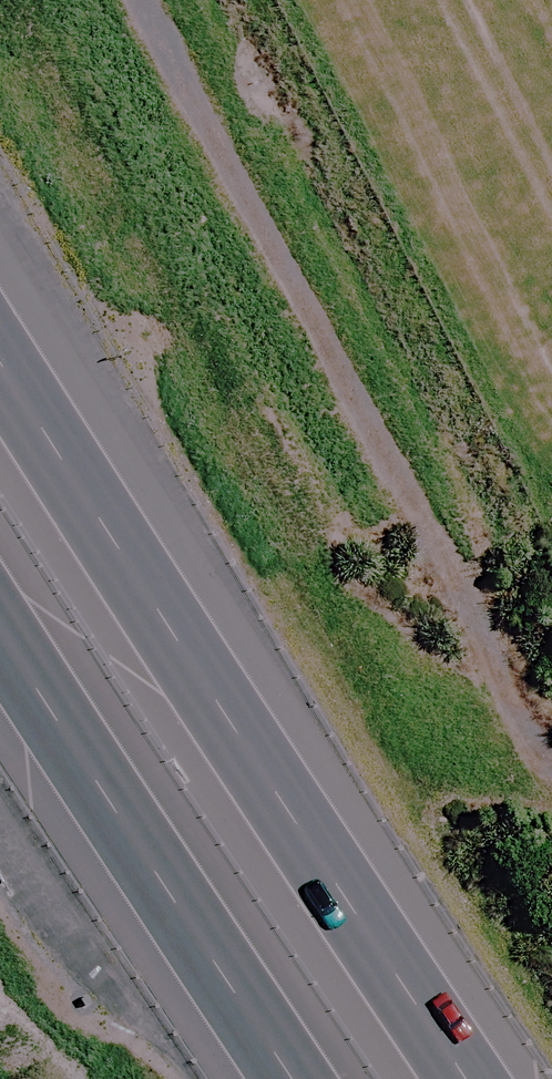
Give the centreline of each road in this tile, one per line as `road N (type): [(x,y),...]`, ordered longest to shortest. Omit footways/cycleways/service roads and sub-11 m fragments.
road 1 (motorway): [(0,349),(368,929),(472,1078)]
road 2 (track): [(551,748),(531,735),(130,0)]
road 3 (motorway): [(324,1078),(0,595)]

